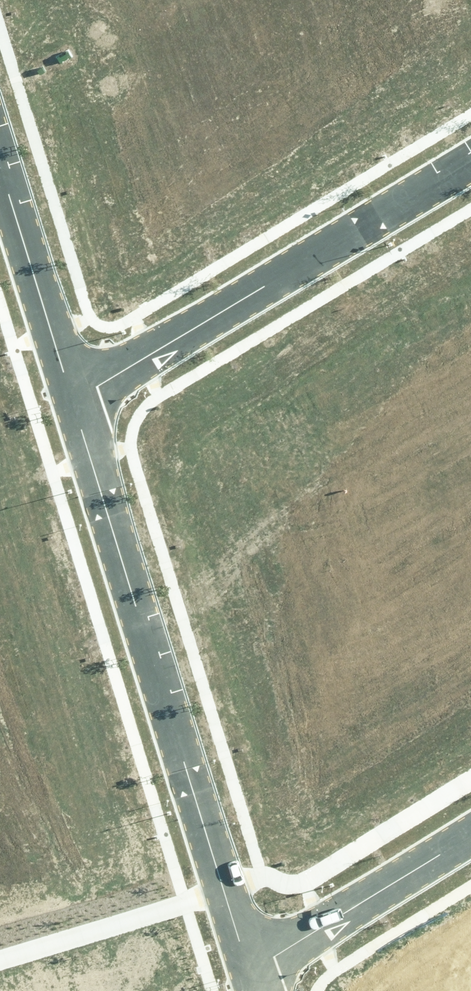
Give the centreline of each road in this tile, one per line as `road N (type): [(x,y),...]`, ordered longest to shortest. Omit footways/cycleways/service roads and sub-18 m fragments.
road 1 (residential): [(252,970),(79,397)]
road 2 (residential): [(79,397),(470,162)]
road 3 (residential): [(79,397),(0,152)]
road 4 (residential): [(252,970),(470,835)]

